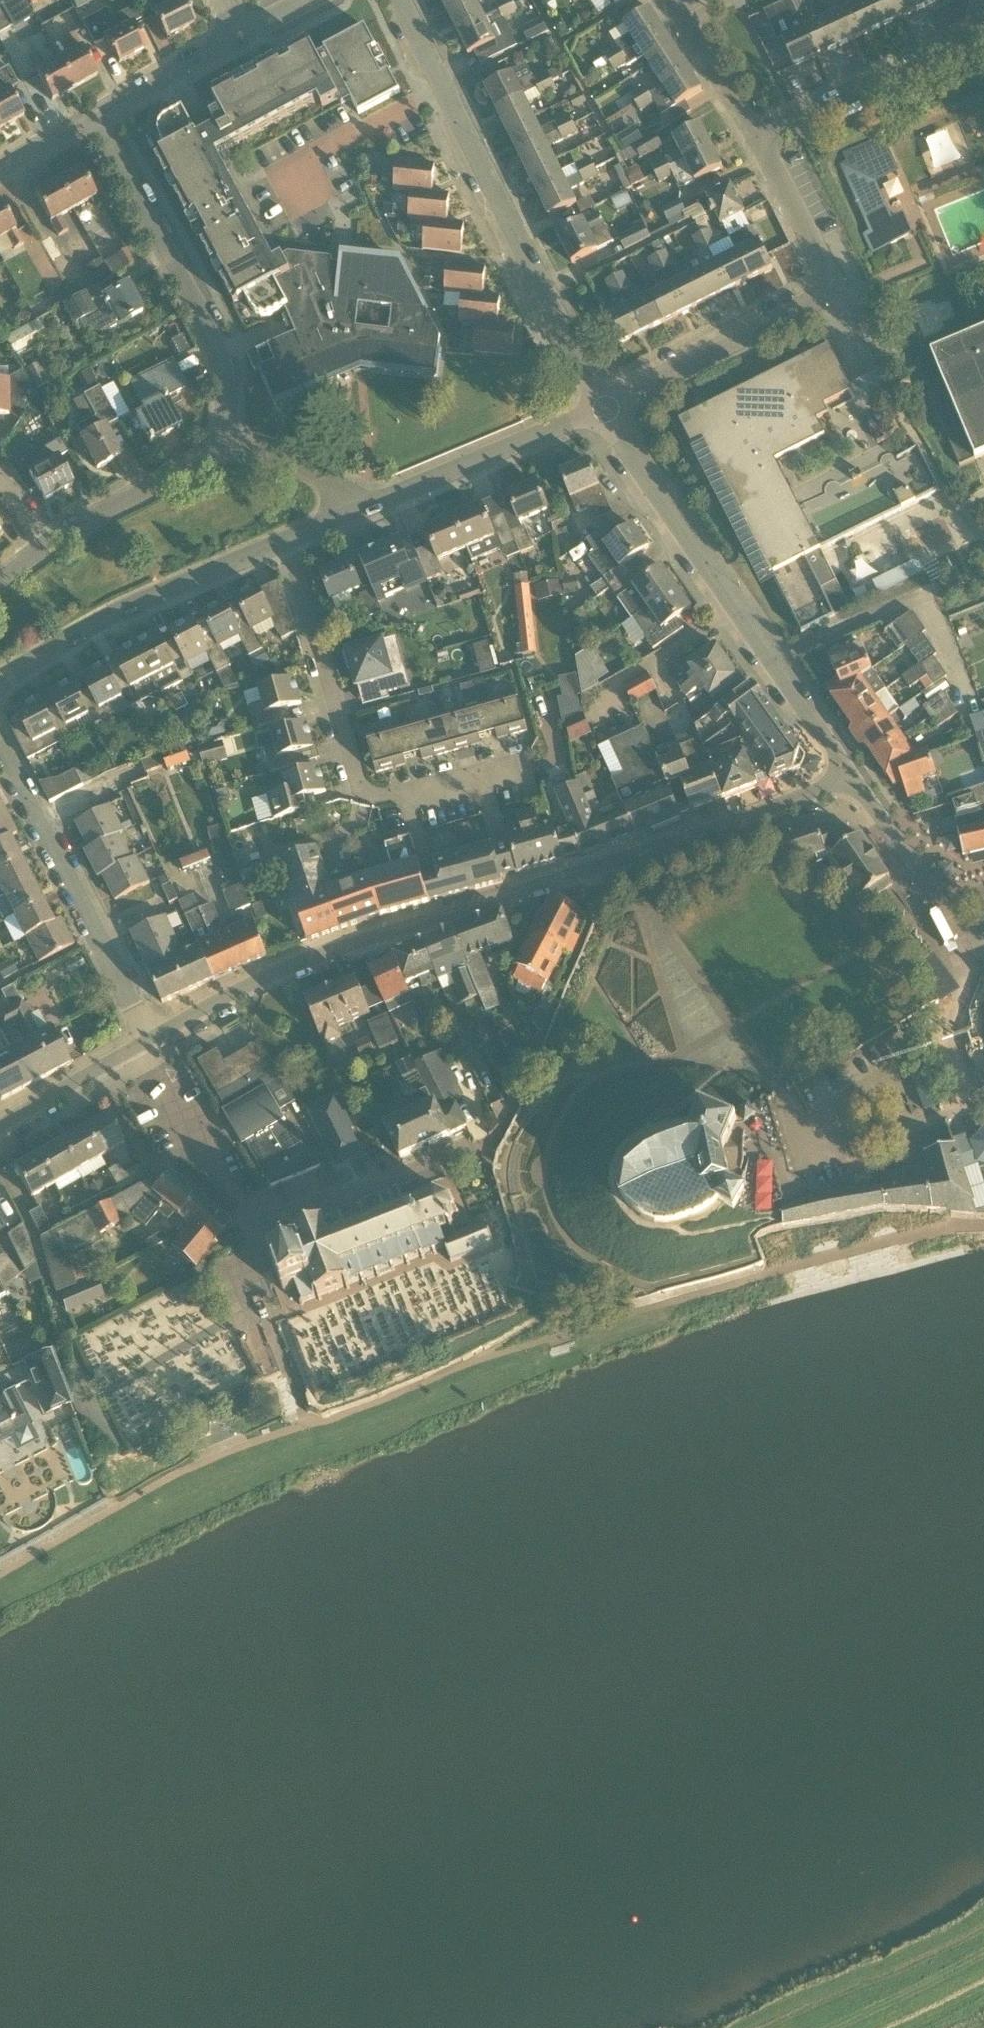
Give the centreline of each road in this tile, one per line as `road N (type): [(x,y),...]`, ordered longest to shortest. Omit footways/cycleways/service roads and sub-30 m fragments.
road 1 (residential): [(488,1144),(256,1234),(134,1049)]
road 2 (residential): [(851,780),(605,409)]
road 3 (residential): [(605,409),(834,292),(759,137)]
road 4 (residential): [(151,1040),(346,946),(514,894)]
road 5 (residential): [(483,777),(408,797),(362,793),(288,540)]
road 6 (residential): [(224,451),(226,383),(208,324),(91,118)]
road 7 (residential): [(605,409),(444,88)]
road 8 (residential): [(514,894),(851,780)]
road 9 (residential): [(151,1040),(0,751)]
road 10 (residential): [(0,680),(115,612),(288,540)]
road 11 (residential): [(342,516),(605,409)]
road 12 (residential): [(759,137),(983,34)]
road 13 (residential): [(444,88),(291,169),(312,206)]
road 14 (residential): [(49,544),(224,451)]
road 15 (residential): [(91,118),(239,33)]
road 16 (residential): [(759,137),(672,0)]
road 17 (residential): [(948,909),(851,780)]
road 18 (residential): [(0,1126),(134,1049)]
road 19 (residential): [(342,516),(325,477),(275,457),(224,451)]
road 20 (residential): [(514,894),(483,777)]

